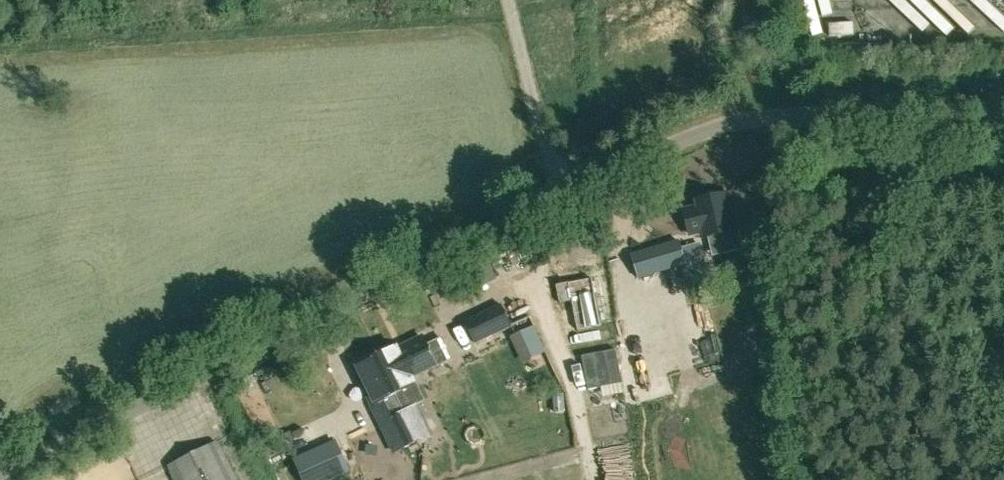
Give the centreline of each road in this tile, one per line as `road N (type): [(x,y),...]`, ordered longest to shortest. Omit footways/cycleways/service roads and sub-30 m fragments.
road 1 (unclassified): [(0,474),(708,135),(766,116),(1003,107)]

